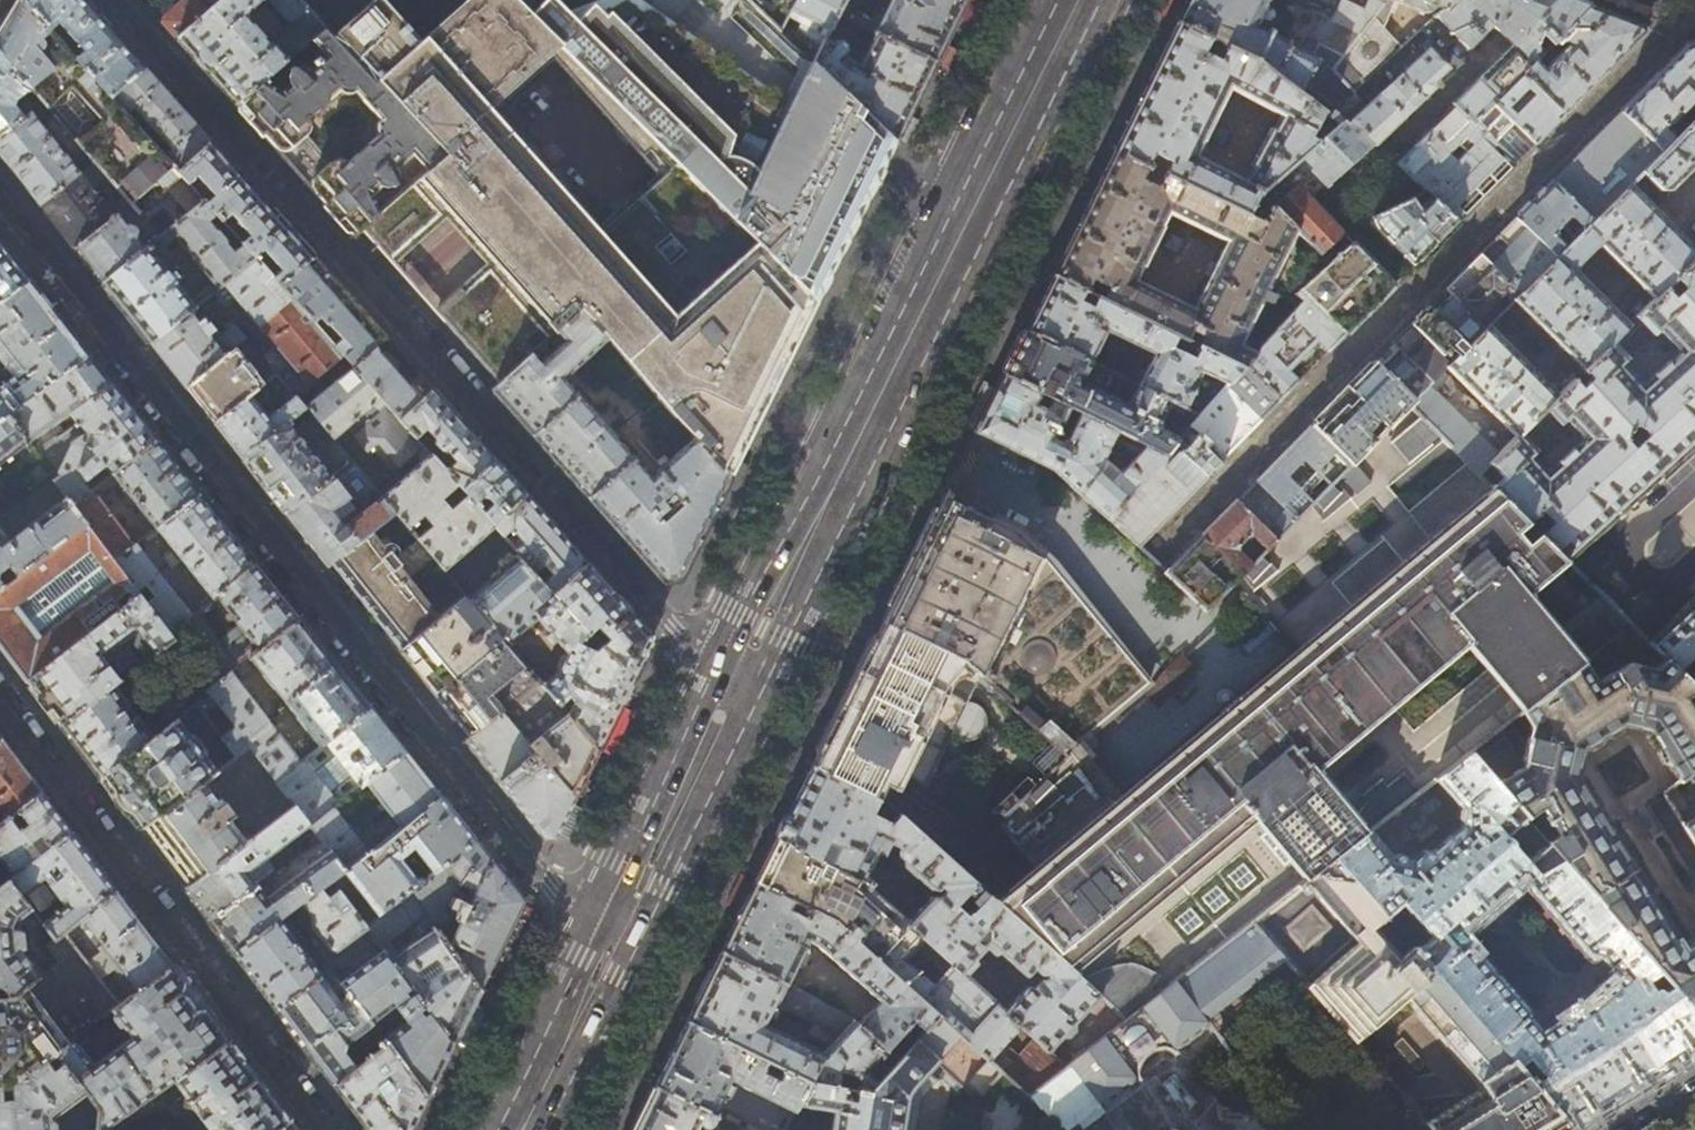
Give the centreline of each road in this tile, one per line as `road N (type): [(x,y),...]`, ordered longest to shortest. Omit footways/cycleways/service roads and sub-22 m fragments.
road 1 (residential): [(0,193),(549,886),(616,934)]
road 2 (residential): [(742,674),(686,640),(114,0)]
road 3 (primary): [(742,674),(1079,0)]
road 4 (residential): [(331,1129),(0,703)]
road 5 (primary): [(616,934),(742,674)]
road 6 (primary): [(520,1129),(616,934)]

